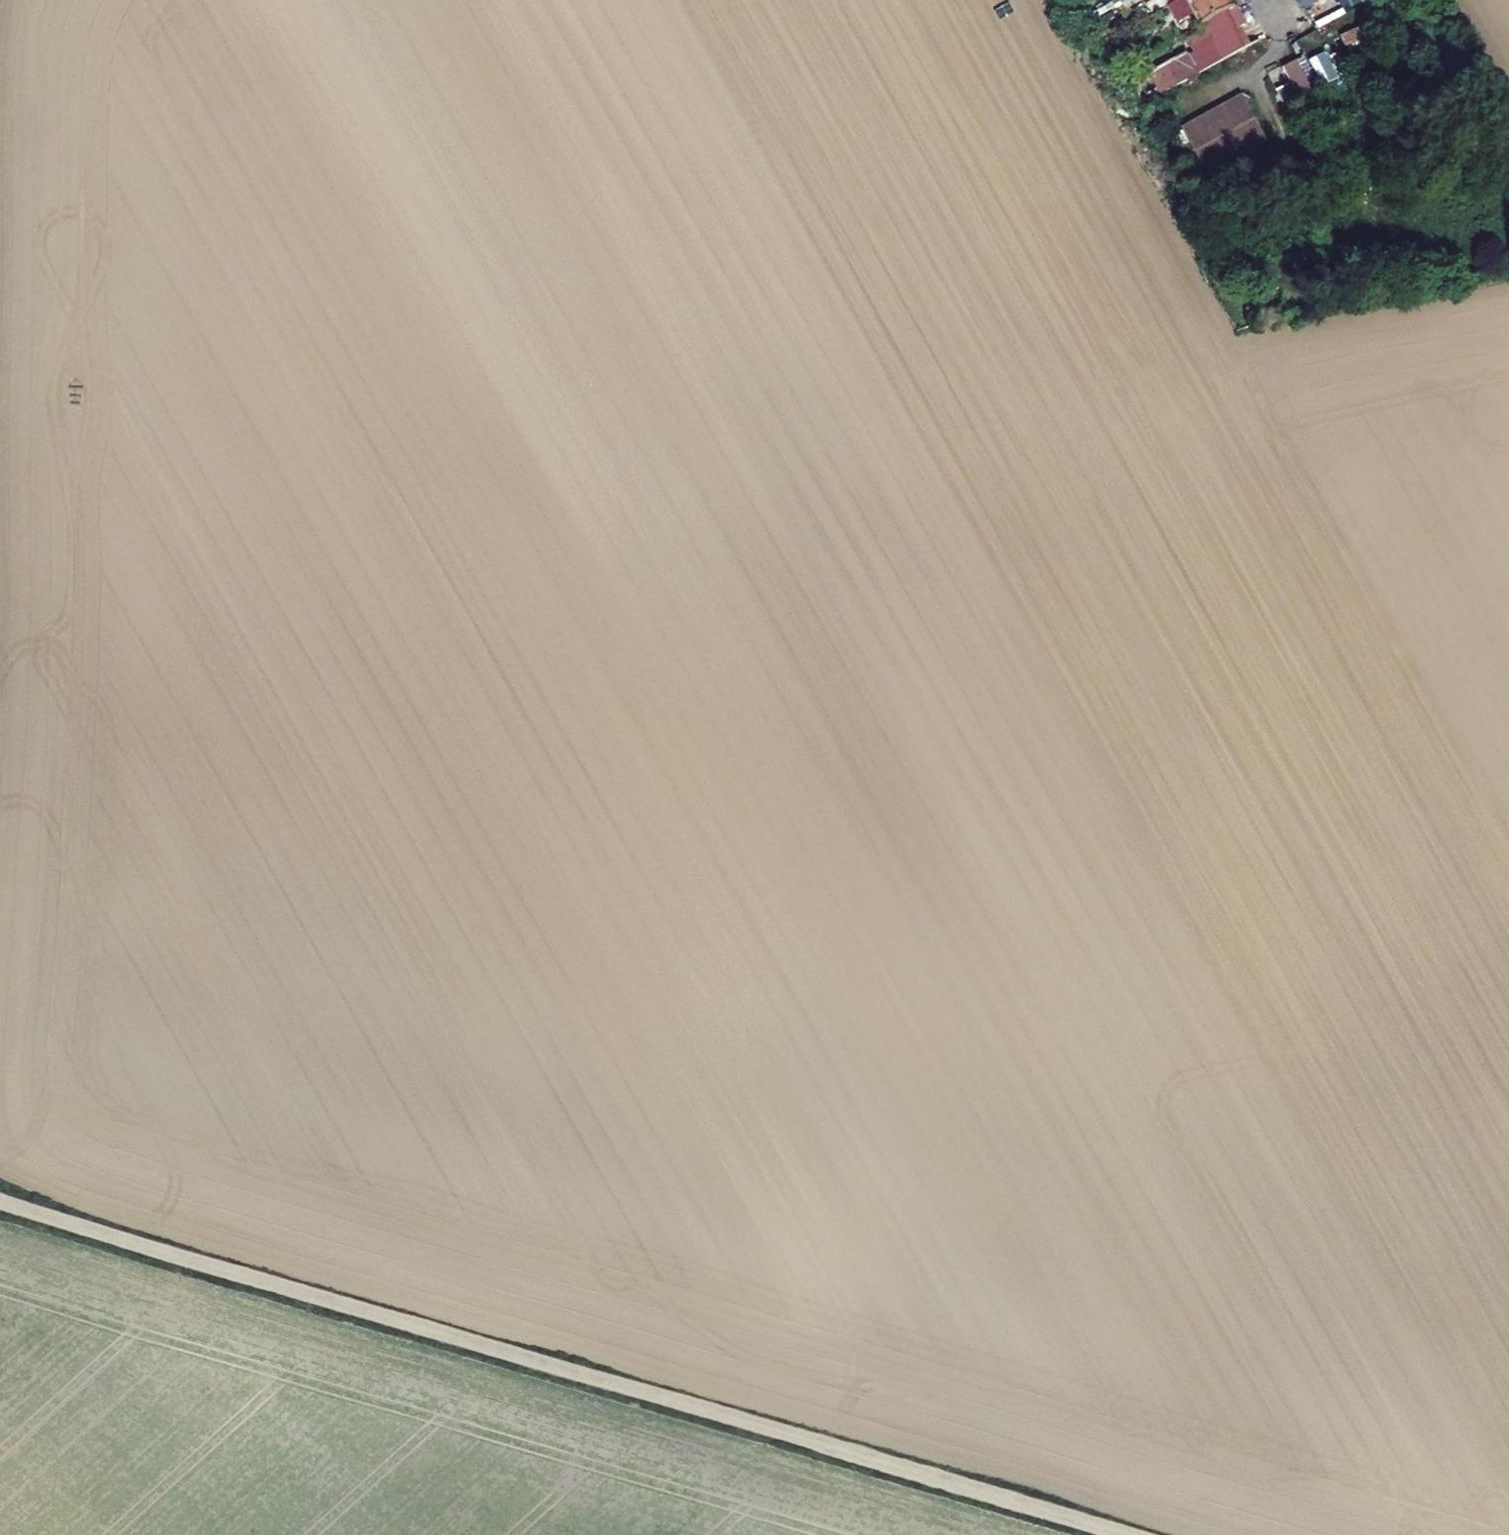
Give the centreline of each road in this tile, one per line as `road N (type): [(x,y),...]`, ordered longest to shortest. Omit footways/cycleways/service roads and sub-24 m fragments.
road 1 (track): [(1109,1534),(0,1204)]

